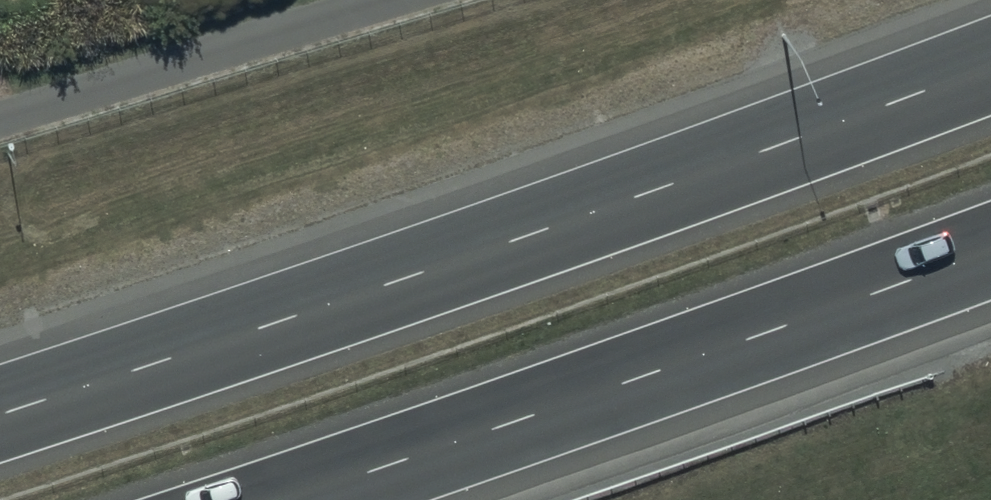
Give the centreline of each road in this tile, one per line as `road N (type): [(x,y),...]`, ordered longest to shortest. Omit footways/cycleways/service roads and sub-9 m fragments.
road 1 (motorway): [(0,413),(644,195),(990,65)]
road 2 (motorway): [(990,250),(288,499)]

